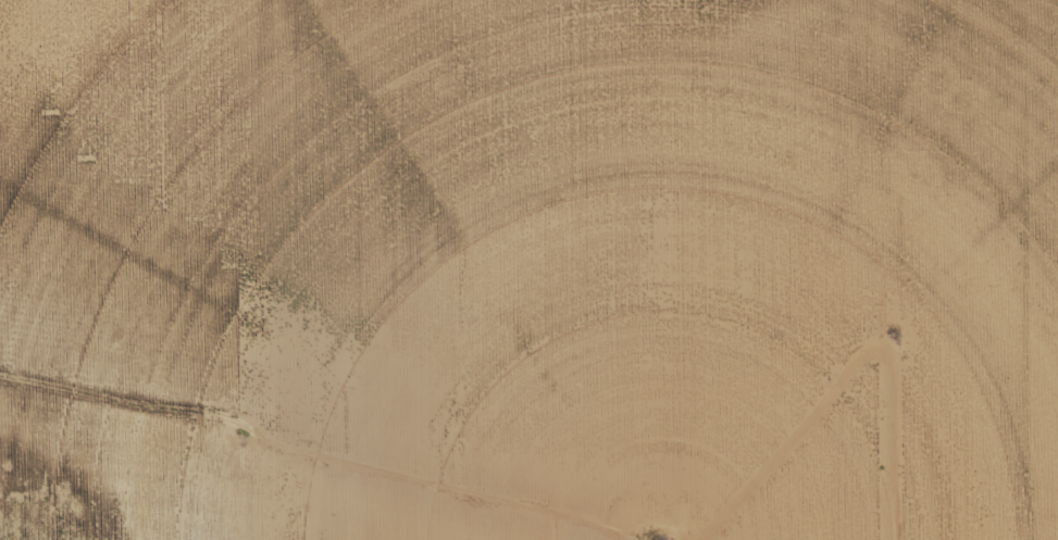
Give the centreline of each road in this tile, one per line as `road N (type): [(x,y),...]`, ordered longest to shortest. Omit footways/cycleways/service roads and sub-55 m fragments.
road 1 (residential): [(892,0),(889,355)]

